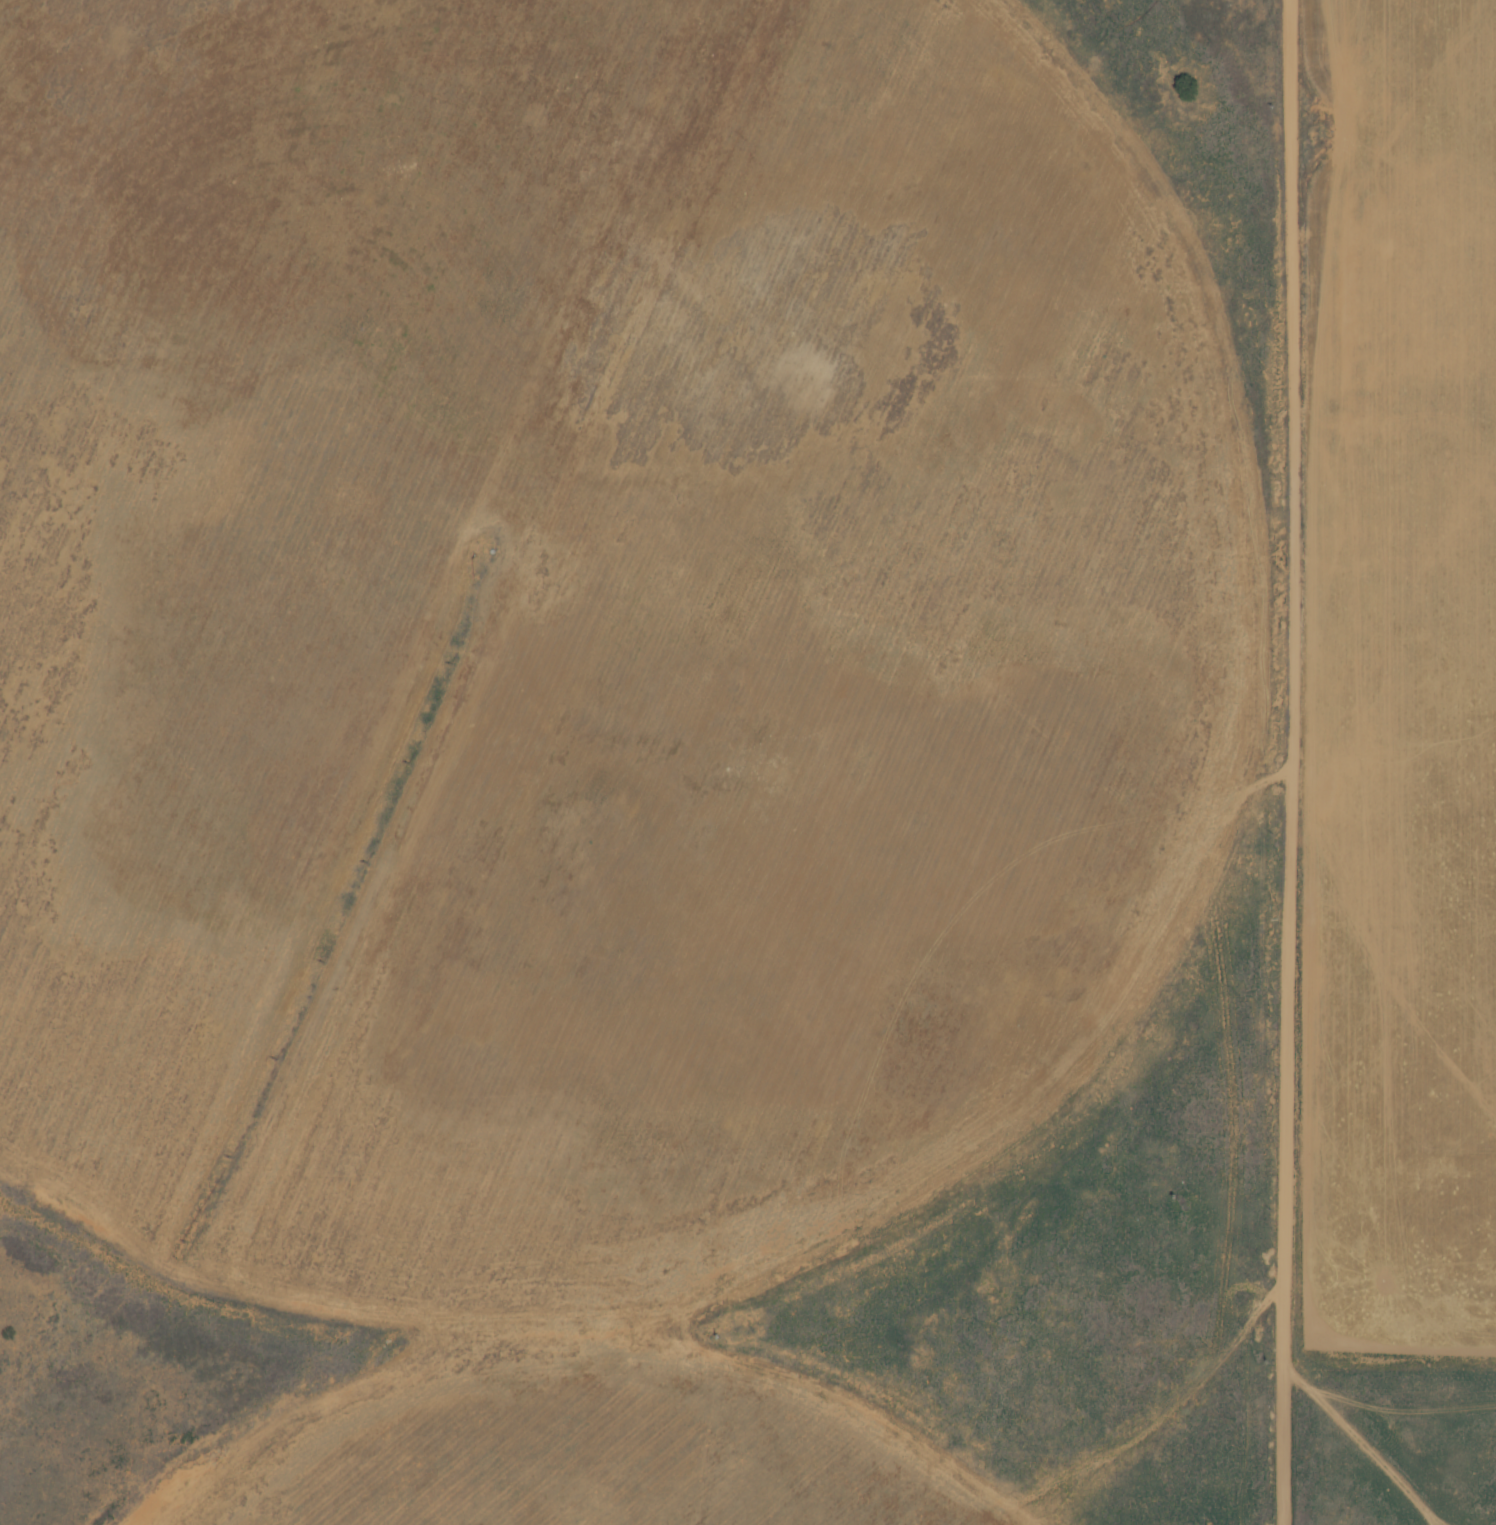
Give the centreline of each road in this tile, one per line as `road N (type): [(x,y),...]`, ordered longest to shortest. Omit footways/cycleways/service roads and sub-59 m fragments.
road 1 (residential): [(1291,0),(1289,1524)]

